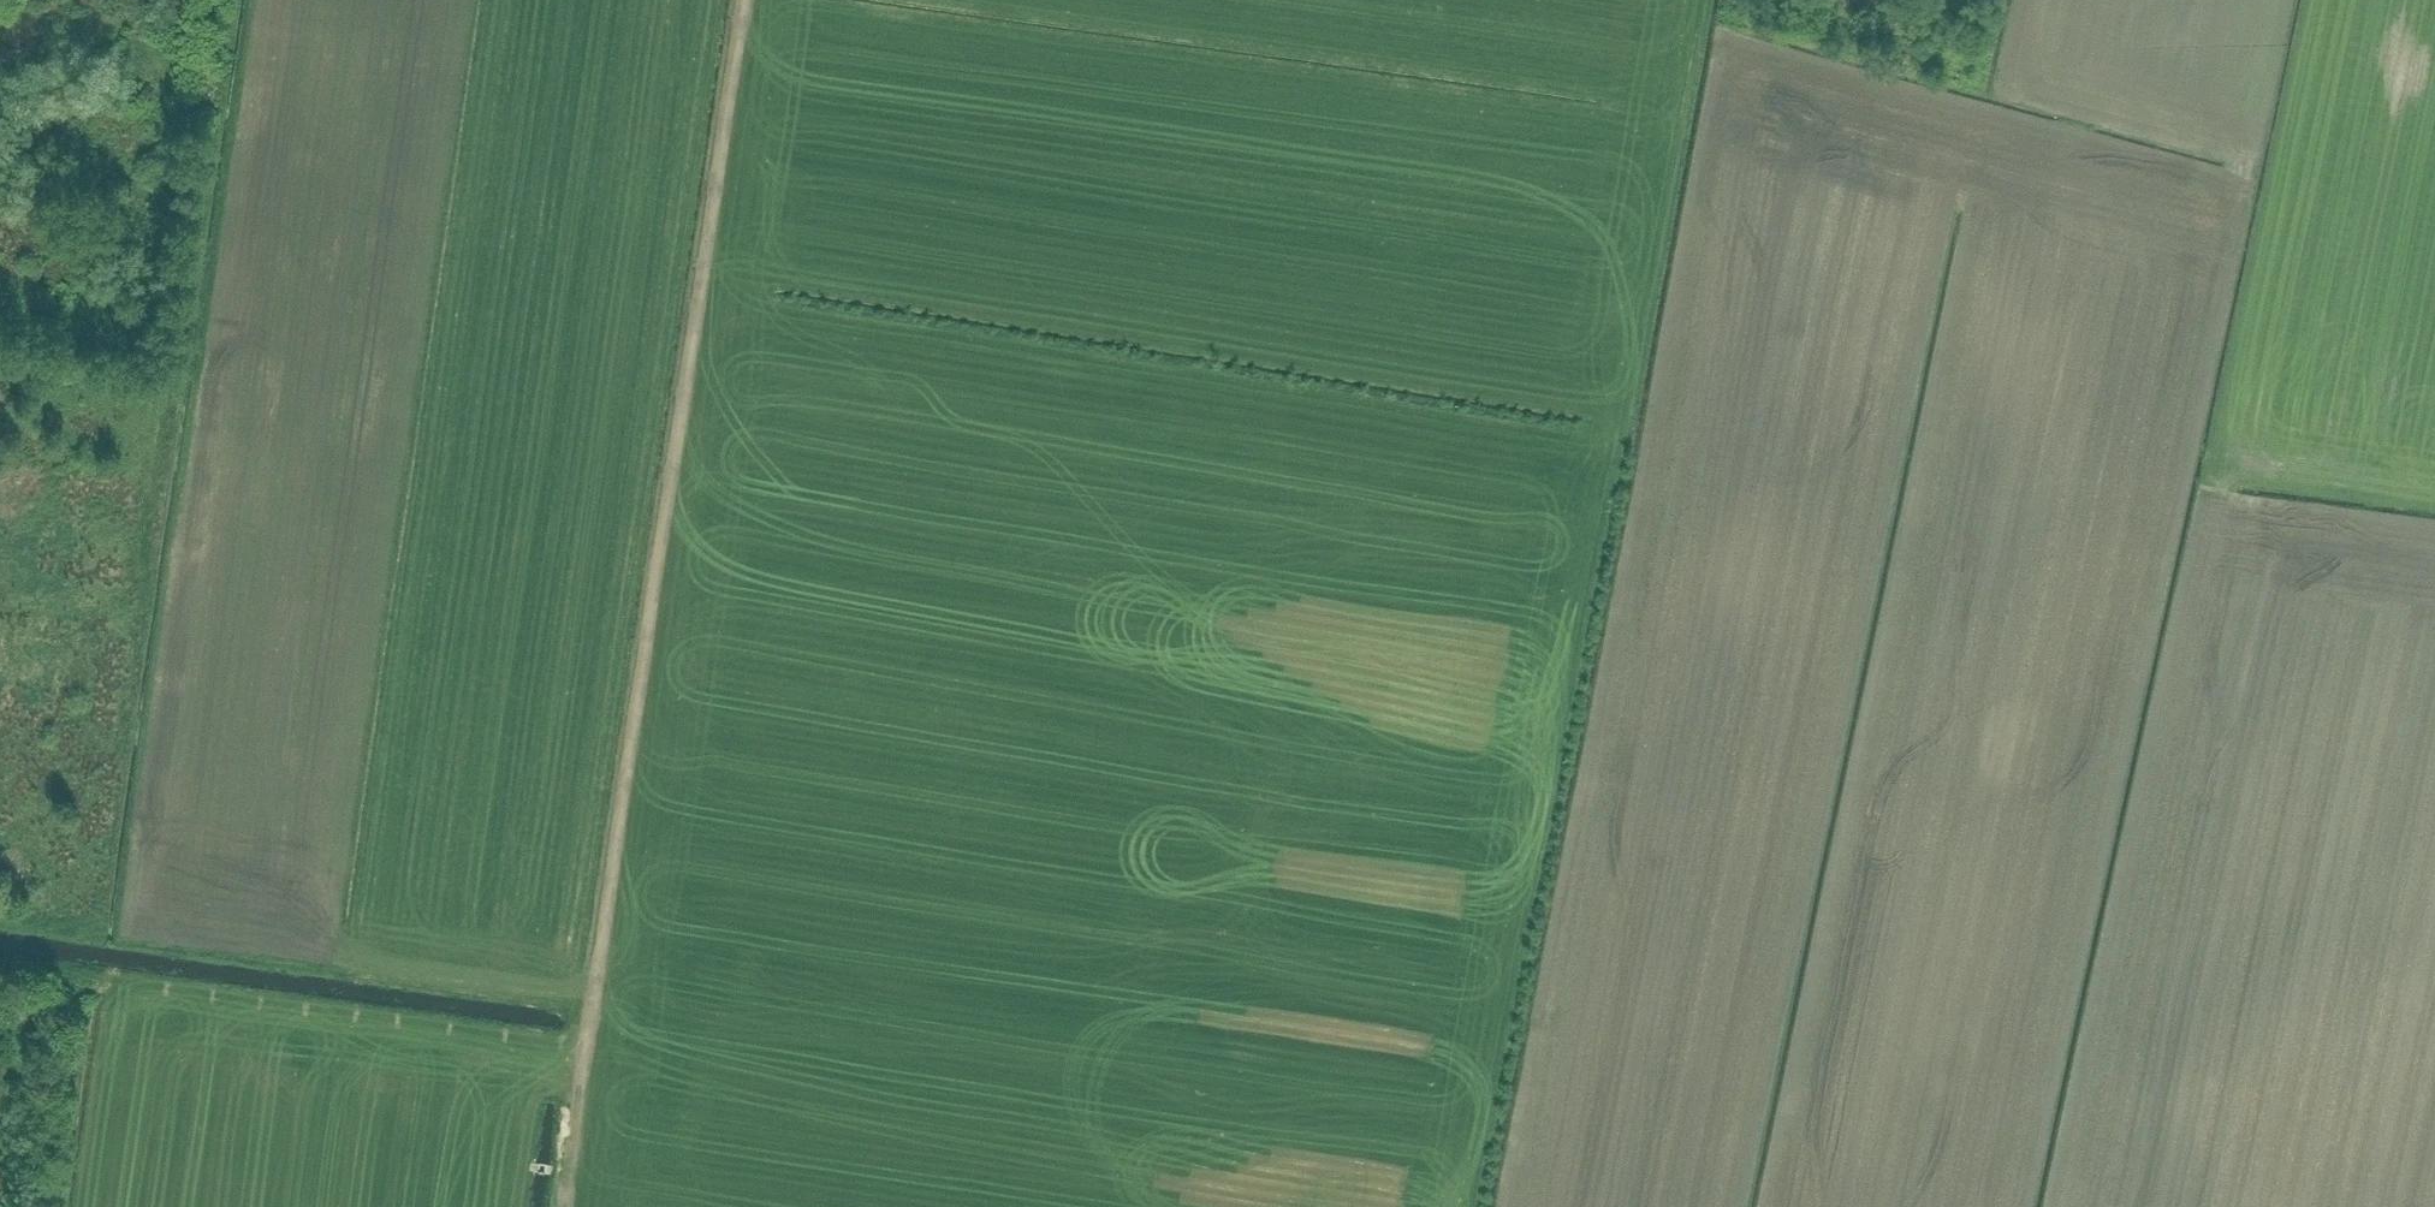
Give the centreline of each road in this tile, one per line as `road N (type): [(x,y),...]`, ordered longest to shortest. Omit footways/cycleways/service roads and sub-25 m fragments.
road 1 (track): [(562,1206),(744,0)]

